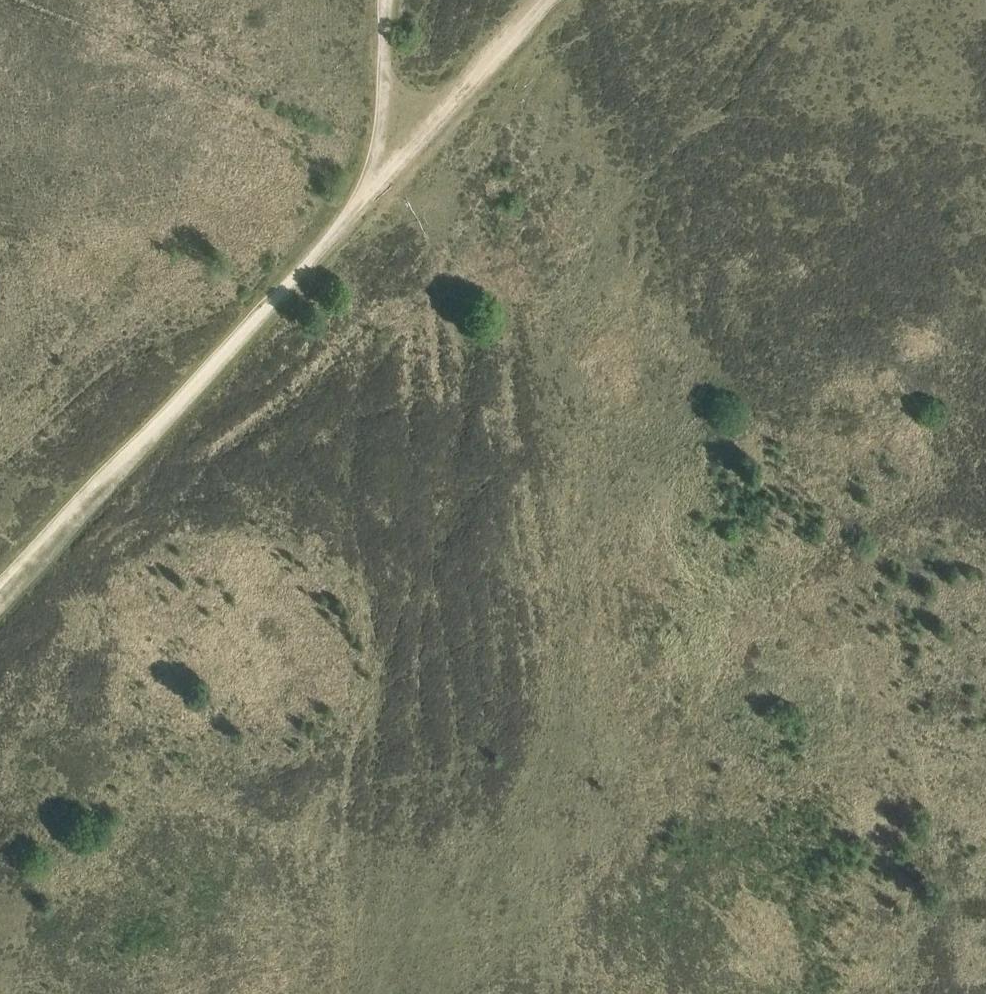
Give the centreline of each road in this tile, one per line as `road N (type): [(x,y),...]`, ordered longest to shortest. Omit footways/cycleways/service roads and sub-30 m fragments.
road 1 (track): [(389,0),(372,193),(0,603)]
road 2 (track): [(372,193),(545,0)]

